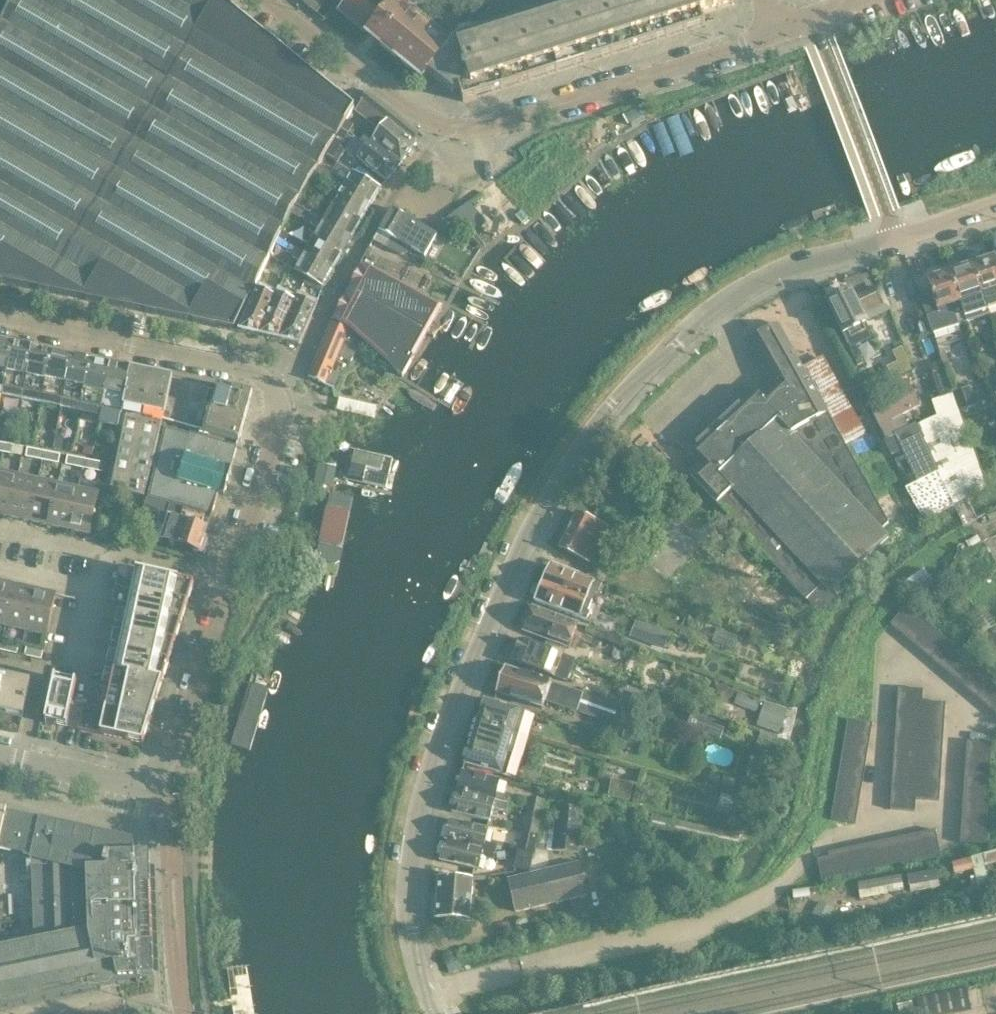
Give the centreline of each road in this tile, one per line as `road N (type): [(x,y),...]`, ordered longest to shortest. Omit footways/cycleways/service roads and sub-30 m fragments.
road 1 (residential): [(445,1013),(414,950),(409,906),(426,777),(542,502),(611,401),(715,305),(784,268),(892,239)]
road 2 (residential): [(0,758),(152,791),(188,708),(227,575)]
road 3 (residential): [(449,127),(513,121),(799,23)]
road 4 (residential): [(0,316),(260,372),(279,390)]
road 5 (residential): [(799,23),(821,42),(892,239)]
road 6 (residential): [(268,0),(412,113),(449,127)]
road 7 (residential): [(227,575),(280,410),(279,390)]
road 8 (residential): [(104,549),(227,575)]

